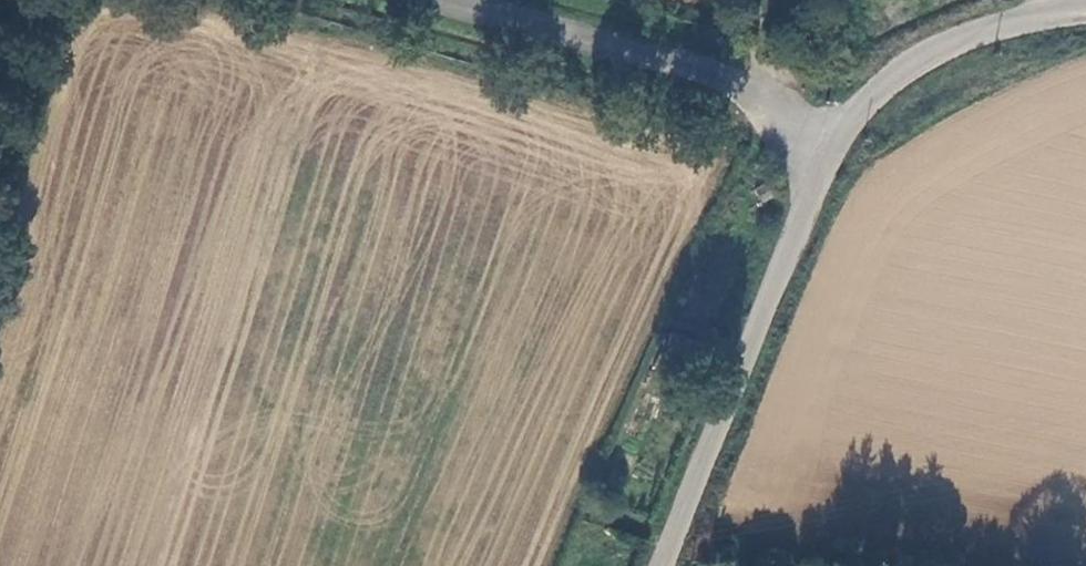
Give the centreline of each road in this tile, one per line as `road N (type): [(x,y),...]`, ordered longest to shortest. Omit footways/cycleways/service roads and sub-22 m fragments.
road 1 (unclassified): [(841,142),(662,565)]
road 2 (unclassified): [(1085,10),(983,33),(918,59),(864,105),(841,142)]

